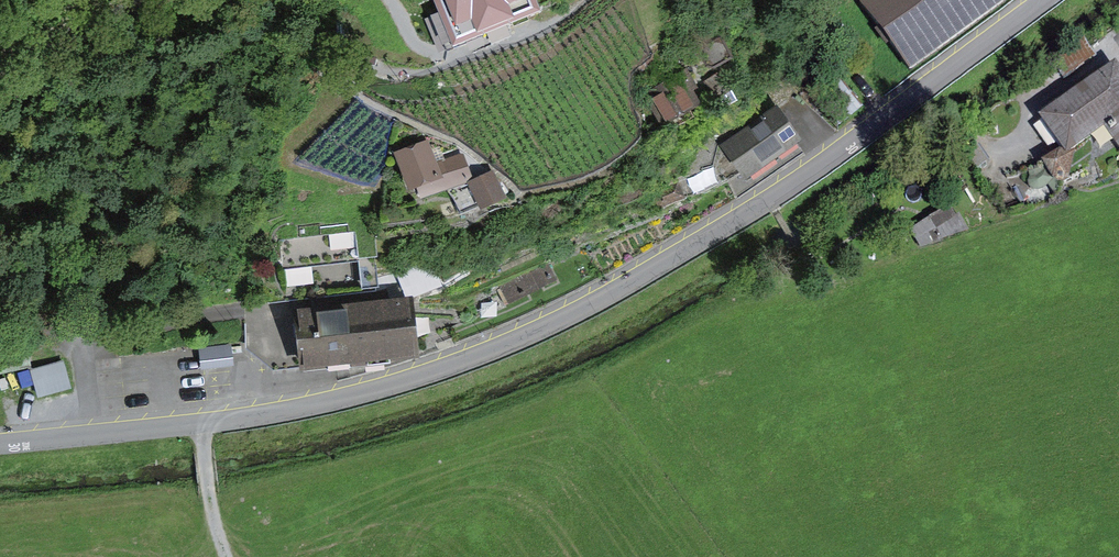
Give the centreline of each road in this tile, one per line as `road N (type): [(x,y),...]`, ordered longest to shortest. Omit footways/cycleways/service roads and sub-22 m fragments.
road 1 (unclassified): [(0,445),(278,413),(390,386),(499,345),(735,216),(1038,0)]
road 2 (residential): [(0,61),(40,35),(137,0)]
road 3 (residential): [(1118,51),(999,142)]
road 4 (track): [(200,424),(228,556)]

